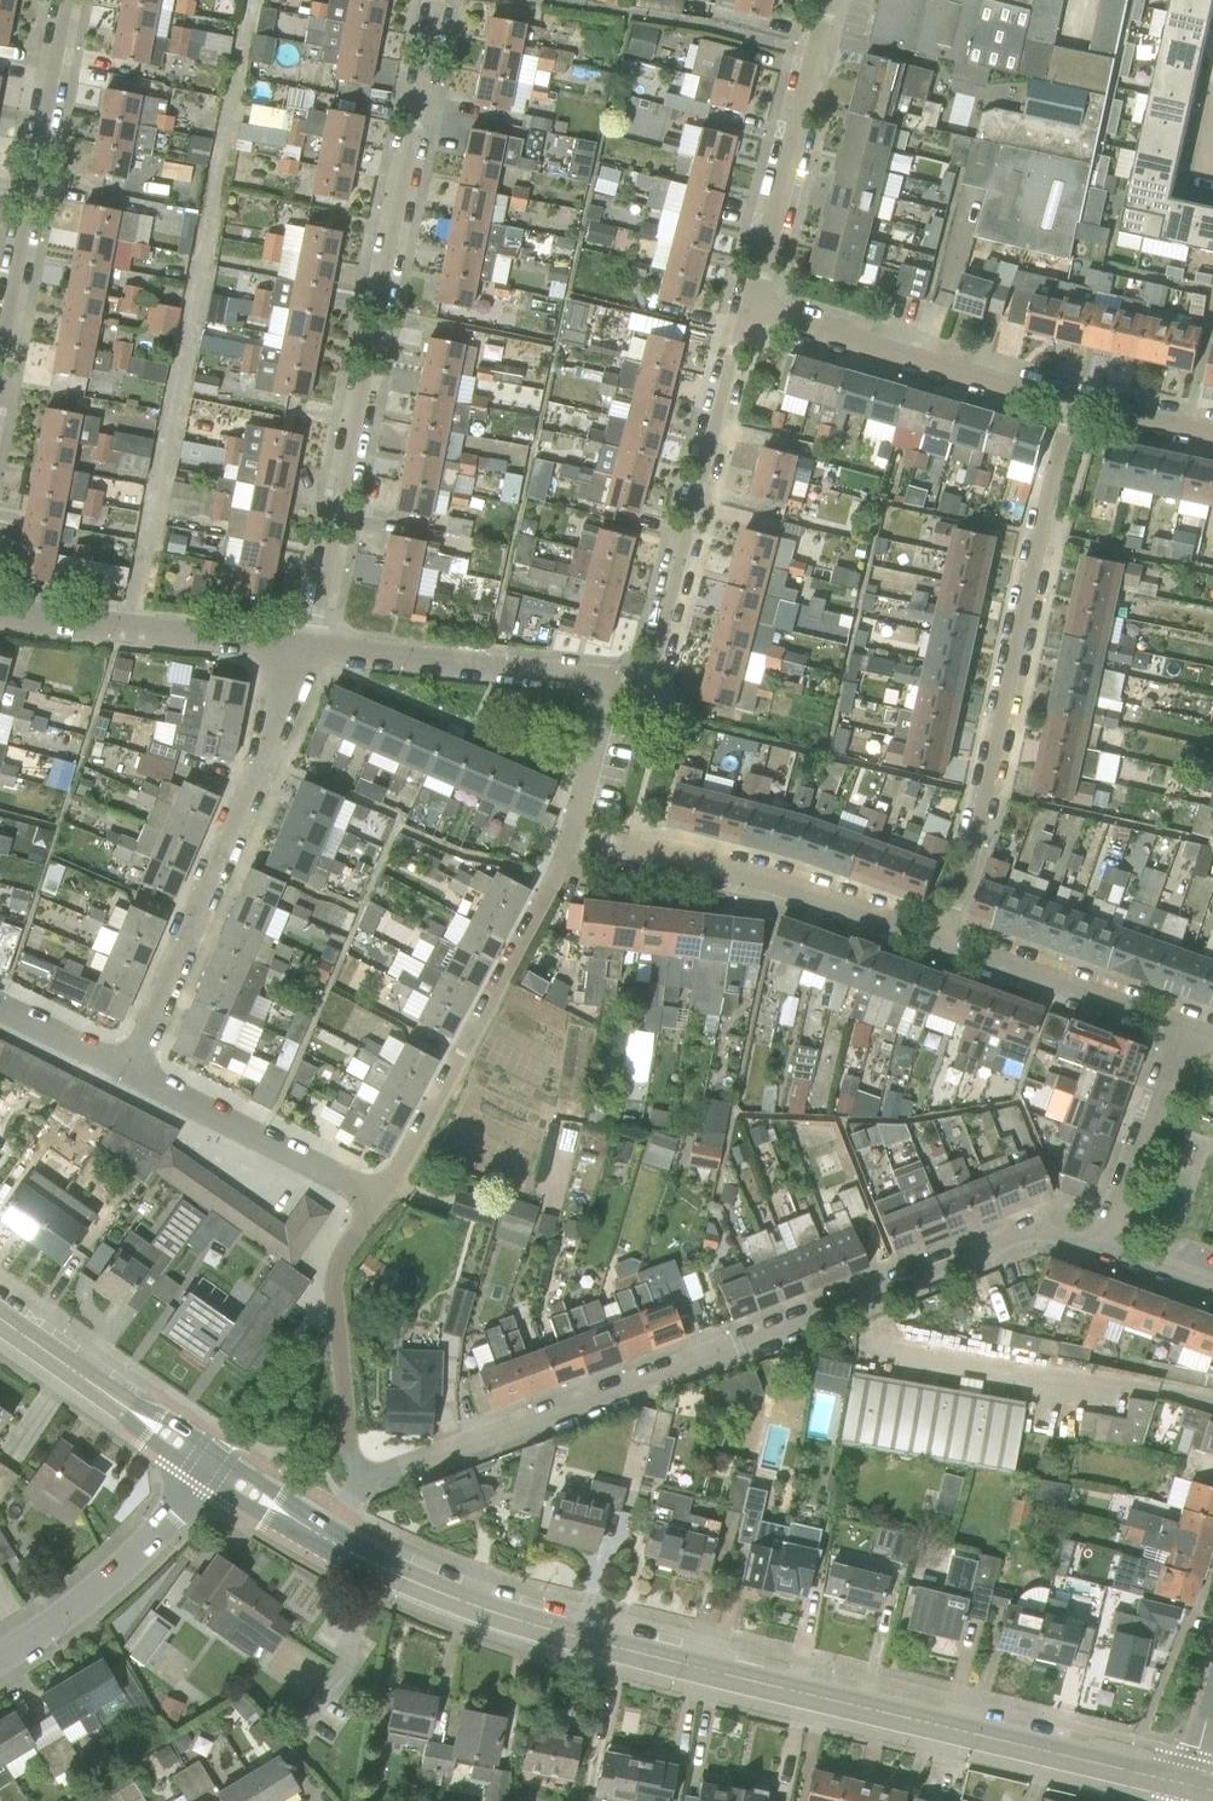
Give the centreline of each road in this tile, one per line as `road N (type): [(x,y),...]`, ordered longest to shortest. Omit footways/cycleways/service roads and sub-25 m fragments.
road 1 (tertiary): [(1185,1785),(572,1638),(423,1586),(322,1537)]
road 2 (residential): [(352,1487),(1039,1226),(1100,1248)]
road 3 (residential): [(313,646),(439,0)]
road 4 (residential): [(941,940),(973,850),(1071,404)]
road 5 (residential): [(130,1075),(313,646)]
road 6 (residential): [(617,680),(649,682),(750,312)]
road 7 (residential): [(571,839),(380,1199)]
road 8 (residential): [(941,940),(791,887),(571,839)]
road 9 (residential): [(0,355),(67,0)]
road 10 (residential): [(1071,404),(750,312)]
road 11 (residential): [(750,312),(830,0)]
road 12 (residential): [(313,646),(0,612)]
road 13 (residential): [(617,680),(313,646)]
road 14 (residential): [(352,1487),(334,1288),(343,1254),(380,1199)]
road 15 (residential): [(209,1468),(123,1566),(0,1657)]
road 16 (residential): [(380,1199),(130,1075)]
road 17 (tertiary): [(209,1468),(0,1320)]
road 18 (residential): [(1178,1024),(941,940)]
road 19 (residential): [(1100,1248),(1178,1024)]
road 20 (residential): [(571,839),(617,680)]
road 21 (residential): [(130,1075),(0,1008)]
road 22 (residential): [(1212,435),(1071,404)]
road 23 (tertiary): [(322,1537),(209,1468)]
road 24 (residential): [(1212,1289),(1100,1248)]

